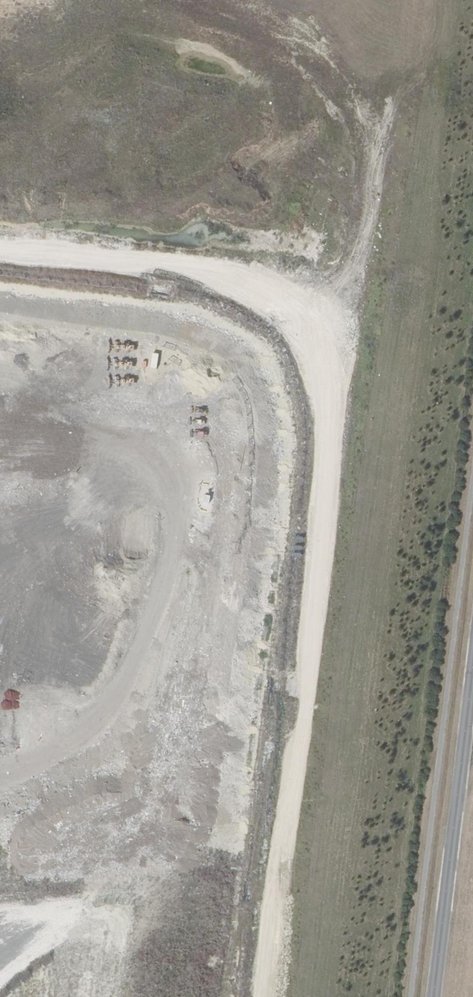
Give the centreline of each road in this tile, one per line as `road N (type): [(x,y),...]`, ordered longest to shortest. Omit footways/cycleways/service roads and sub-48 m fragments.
road 1 (track): [(264,996),(370,140),(354,93),(276,25),(220,0)]
road 2 (tertiary): [(472,690),(436,996)]

